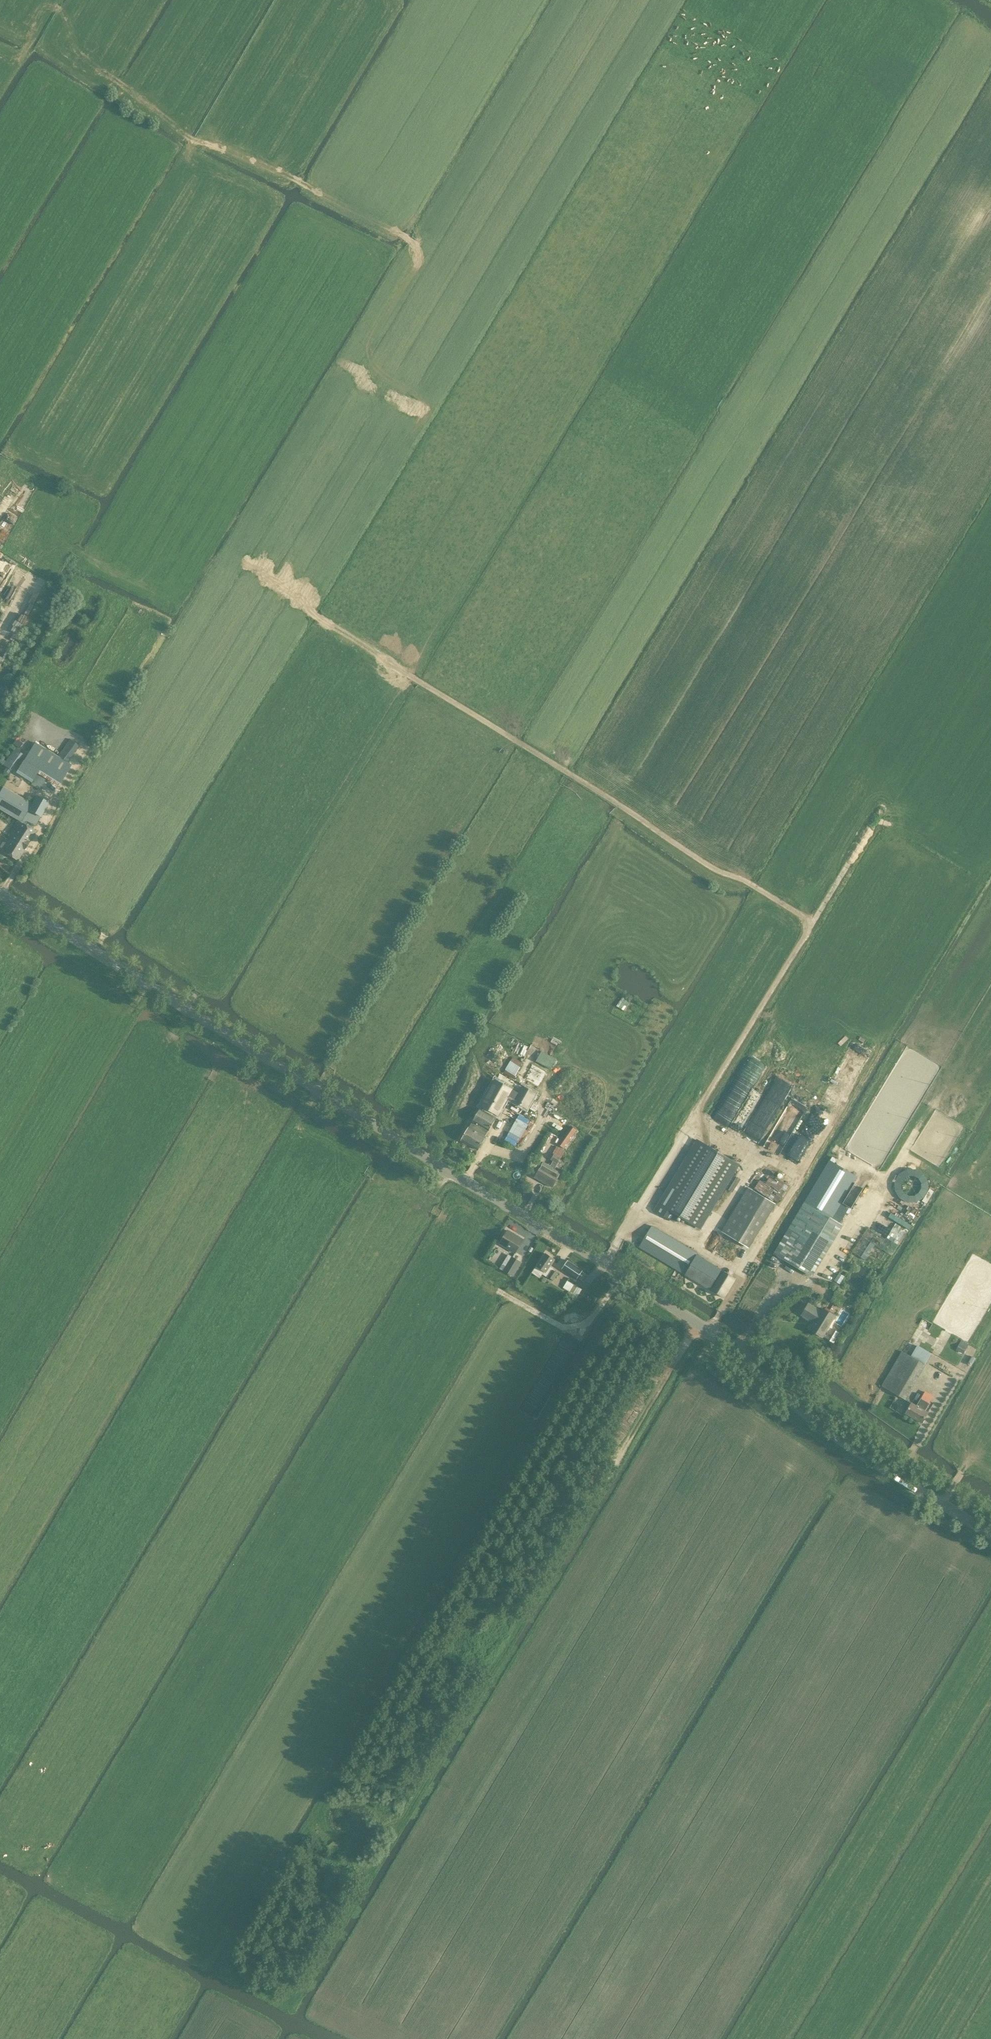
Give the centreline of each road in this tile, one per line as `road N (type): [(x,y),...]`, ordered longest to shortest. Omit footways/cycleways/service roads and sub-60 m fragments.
road 1 (tertiary): [(990,1534),(818,1423),(710,1332),(605,1263),(0,893)]
road 2 (track): [(405,1816),(700,1325)]
road 3 (track): [(605,1263),(874,822),(889,823)]
road 4 (track): [(812,924),(411,676)]
road 5 (track): [(497,1291),(567,1328),(592,1317),(621,1276)]

